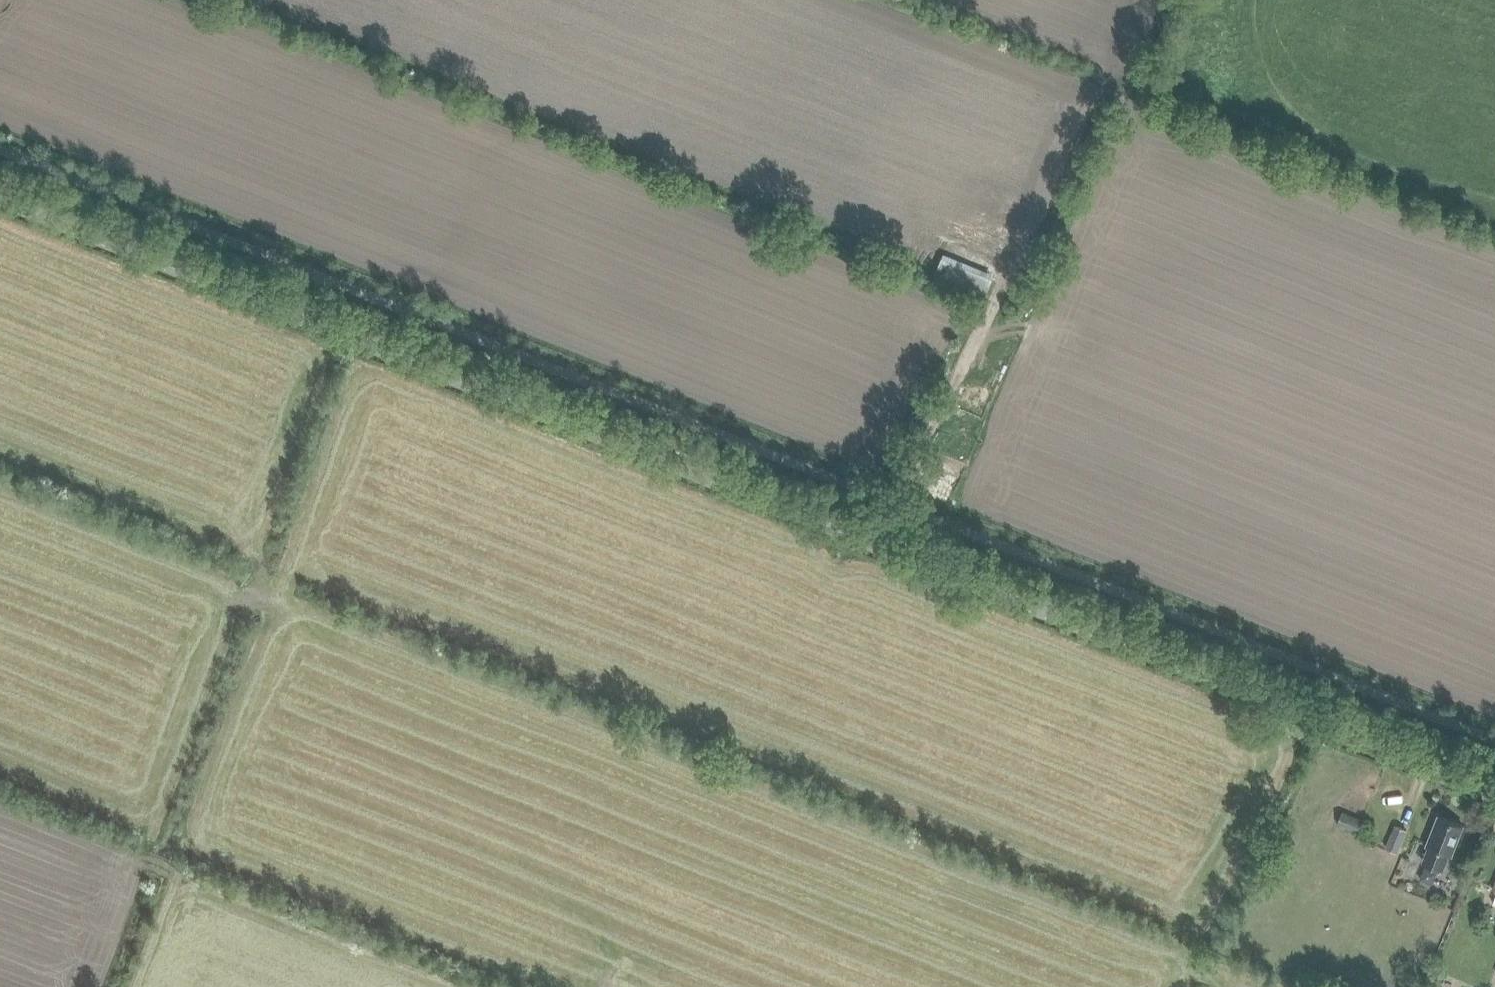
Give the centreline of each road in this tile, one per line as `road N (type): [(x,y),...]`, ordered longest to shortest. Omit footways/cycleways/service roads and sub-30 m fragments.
road 1 (tertiary): [(1494,789),(0,197)]

